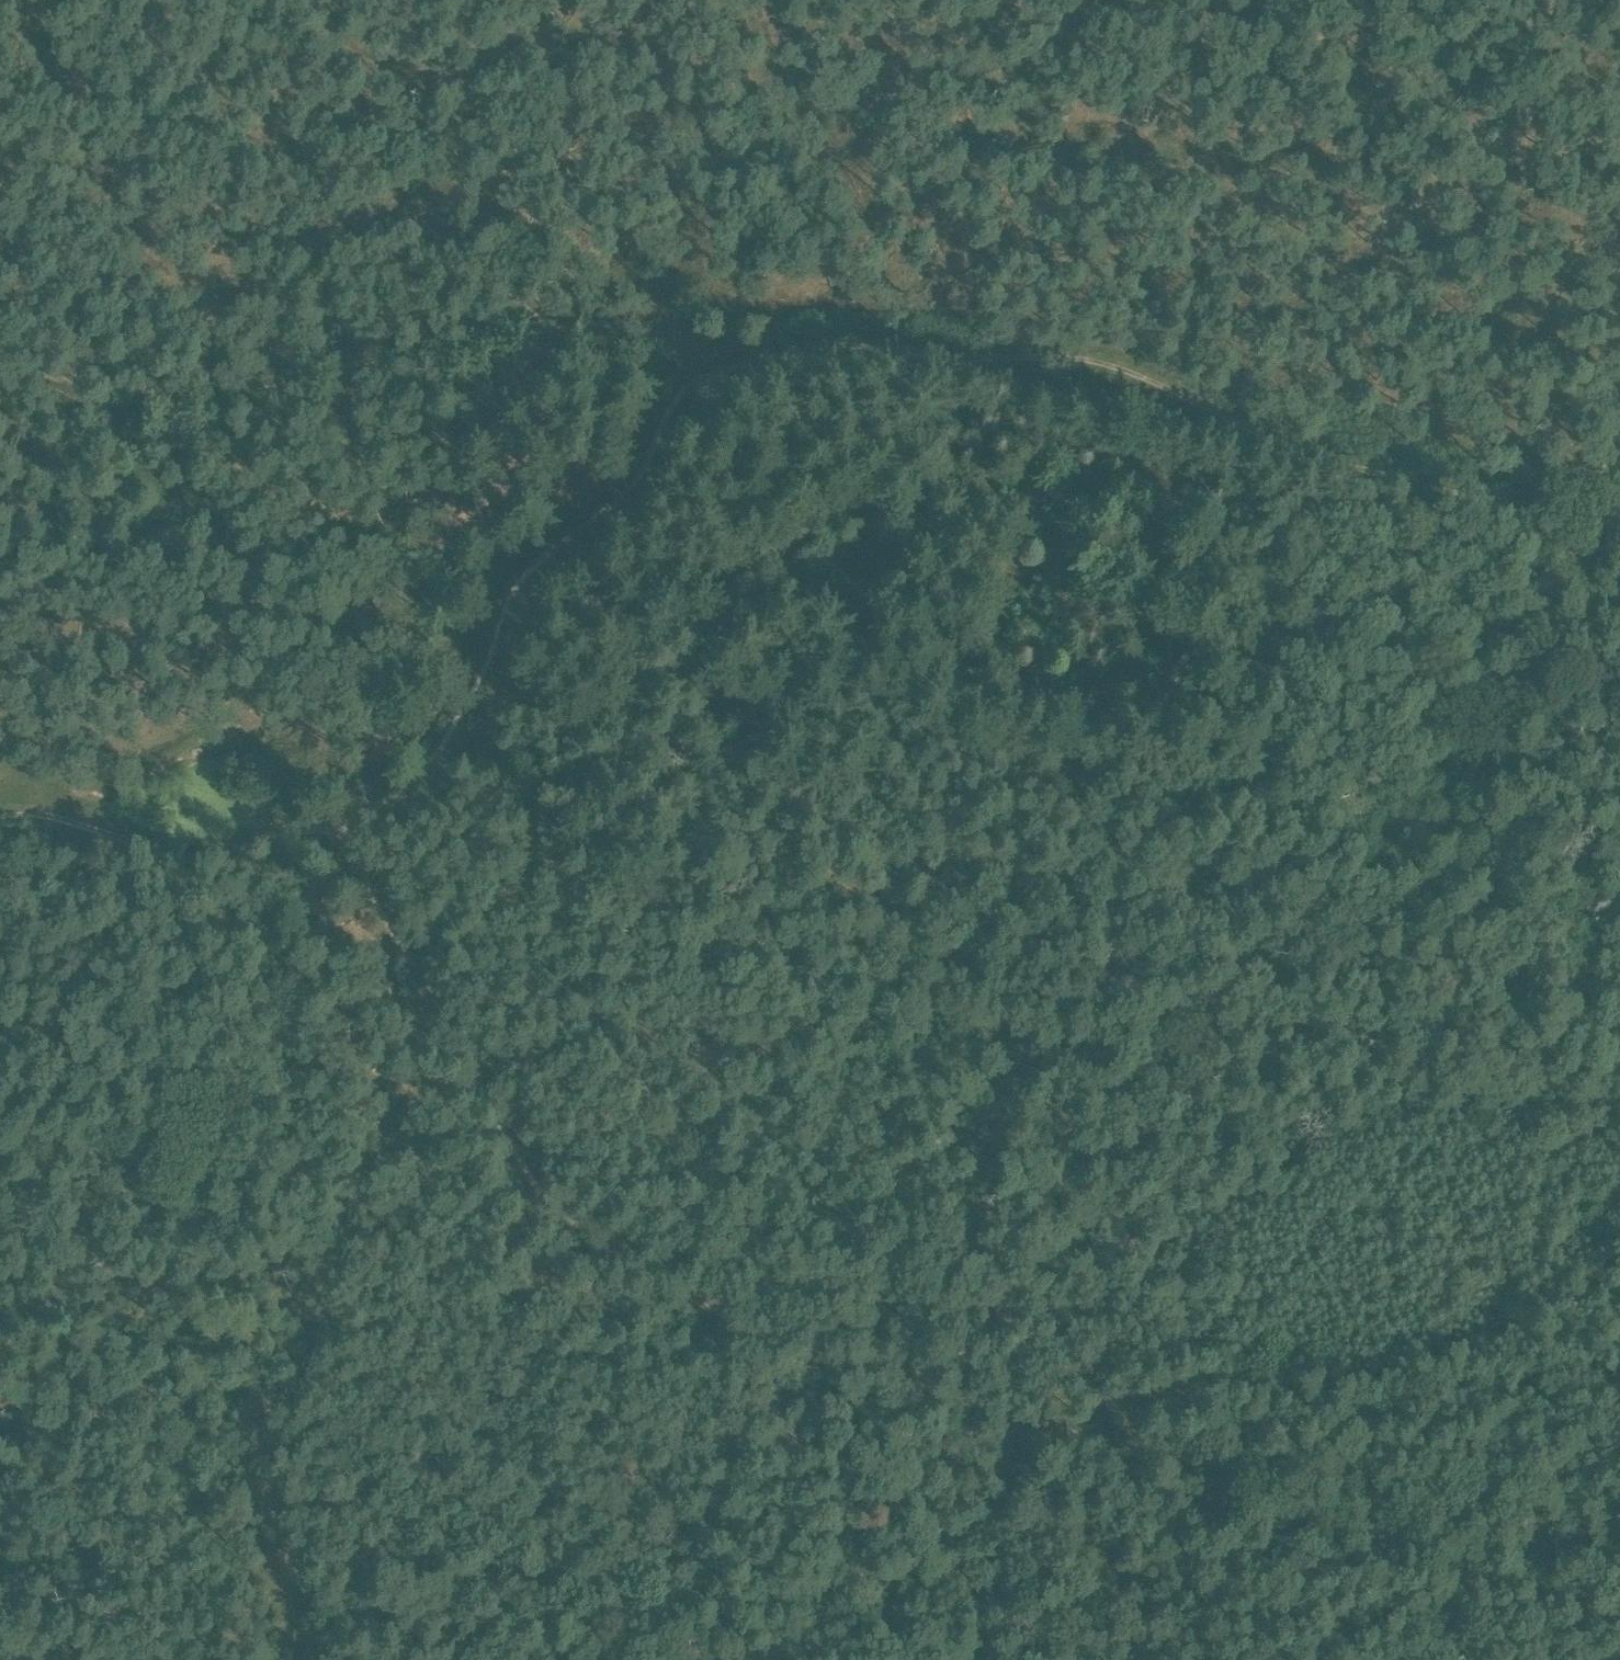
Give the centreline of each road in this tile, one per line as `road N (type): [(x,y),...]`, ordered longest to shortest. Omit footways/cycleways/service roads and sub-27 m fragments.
road 1 (track): [(345,831),(432,763),(466,709),(519,581),(640,475),(680,394),(773,355),(855,345),(1074,356),(1364,466),(1619,537)]
road 2 (track): [(0,828),(35,825),(215,850),(345,831)]

